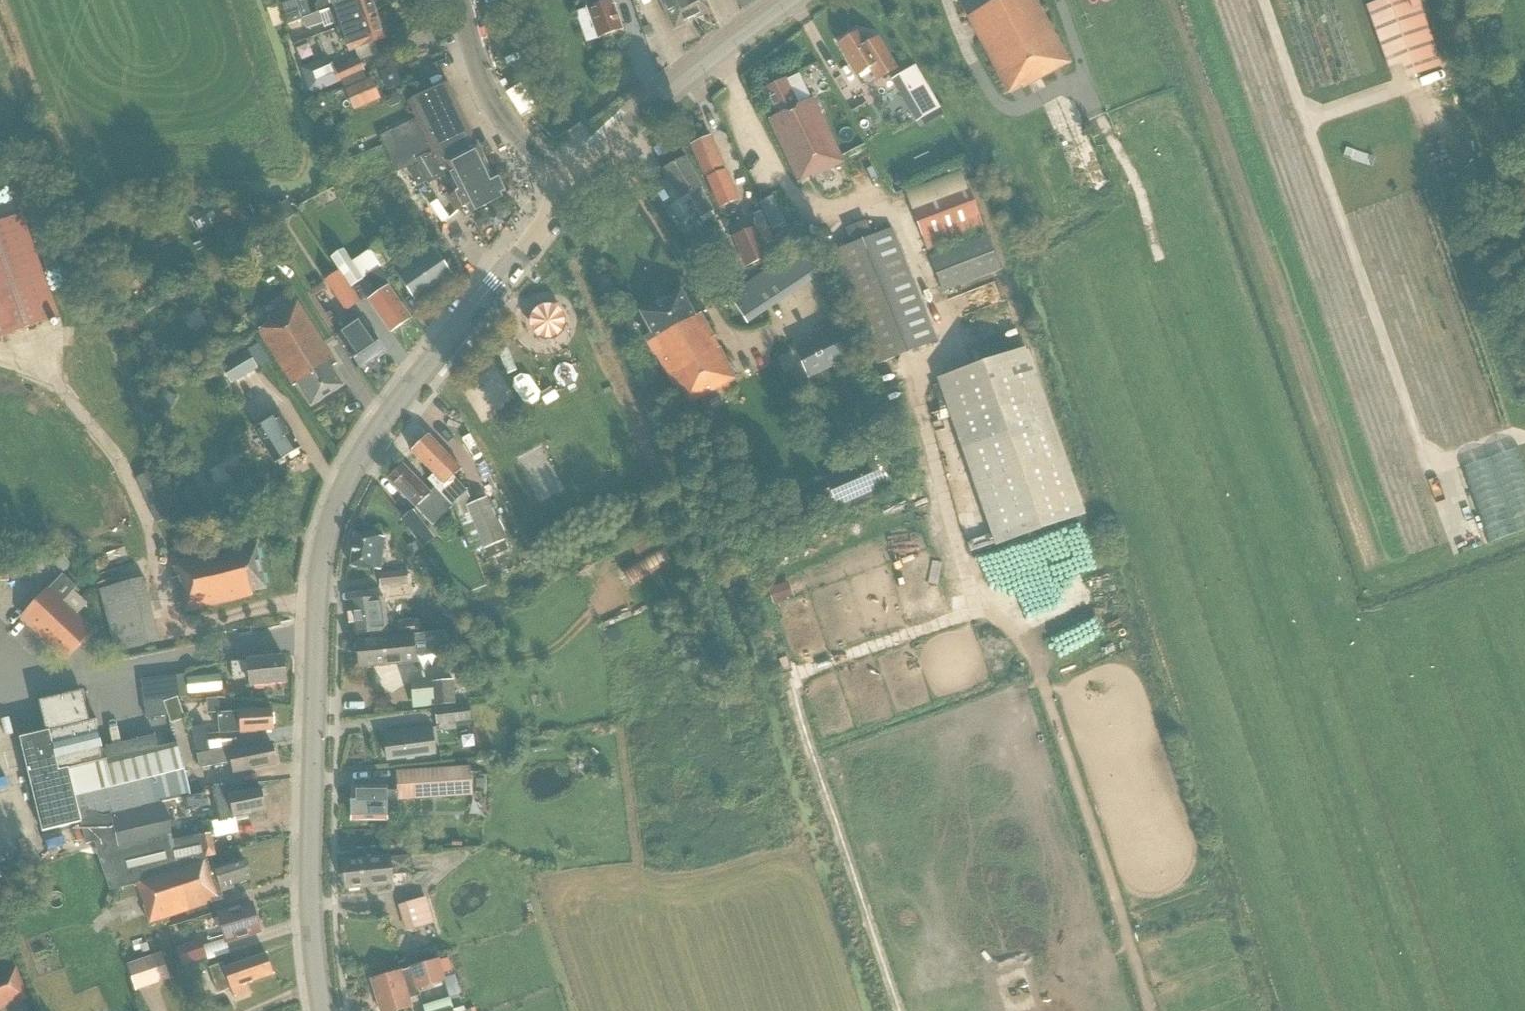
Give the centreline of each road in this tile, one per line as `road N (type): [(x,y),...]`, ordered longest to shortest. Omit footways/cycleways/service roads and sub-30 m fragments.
road 1 (tertiary): [(328,1010),(320,954),(318,606),(332,522),(379,431),(571,188)]
road 2 (tertiary): [(571,188),(665,98),(799,0)]
road 3 (unclassified): [(571,188),(507,124),(489,94),(461,0)]

